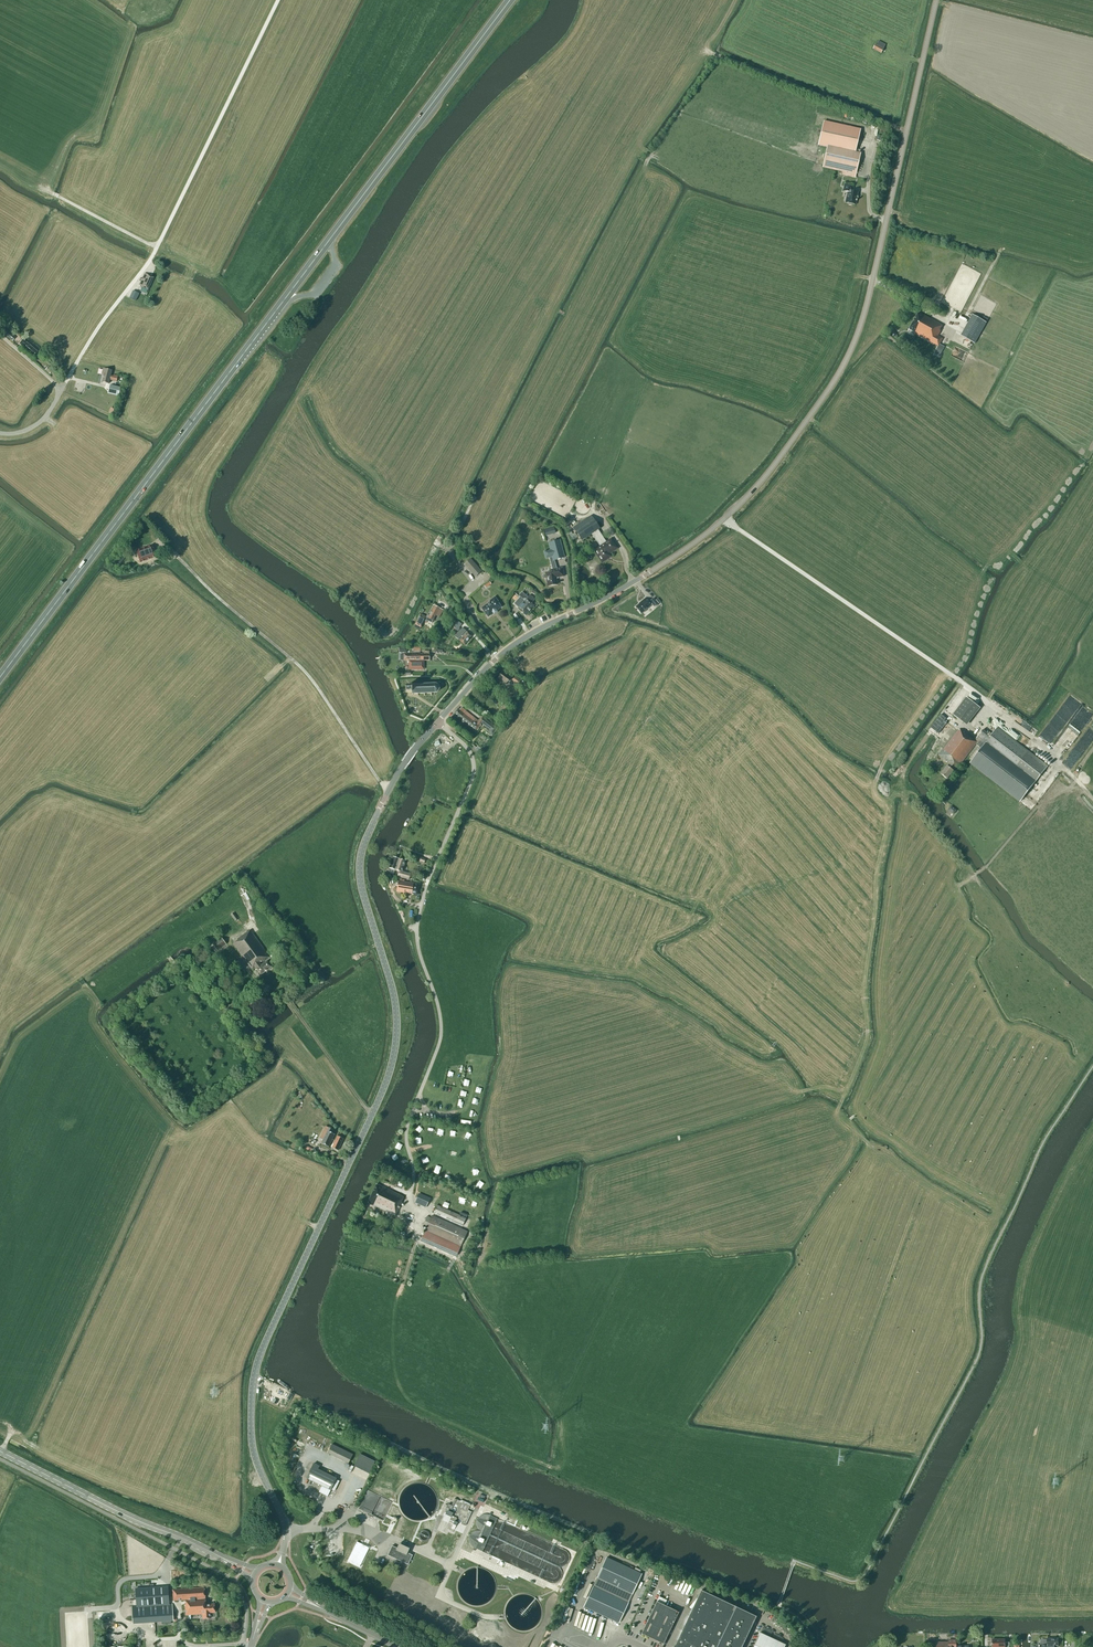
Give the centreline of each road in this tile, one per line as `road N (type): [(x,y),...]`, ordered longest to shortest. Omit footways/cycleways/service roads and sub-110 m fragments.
road 1 (tertiary): [(438,723),(514,645),(641,578),(724,519),(773,470),(842,371),(877,268),(935,0)]
road 2 (tertiary): [(279,1565),(286,1528),(253,1451),(253,1384),(395,1052),(392,991),(362,888),(362,853),(405,762),(438,723)]
road 3 (trunk): [(0,679),(281,304)]
road 4 (unclassified): [(61,391),(225,139),(277,0)]
road 5 (track): [(388,792),(309,676),(168,556)]
road 6 (trunk): [(335,233),(509,0)]
road 7 (track): [(907,131),(712,54),(711,39),(736,0)]
road 8 (secondary): [(226,1560),(0,1451)]
road 9 (unclassified): [(417,932),(475,766),(468,748),(438,723)]
road 10 (track): [(373,1117),(289,1002)]

